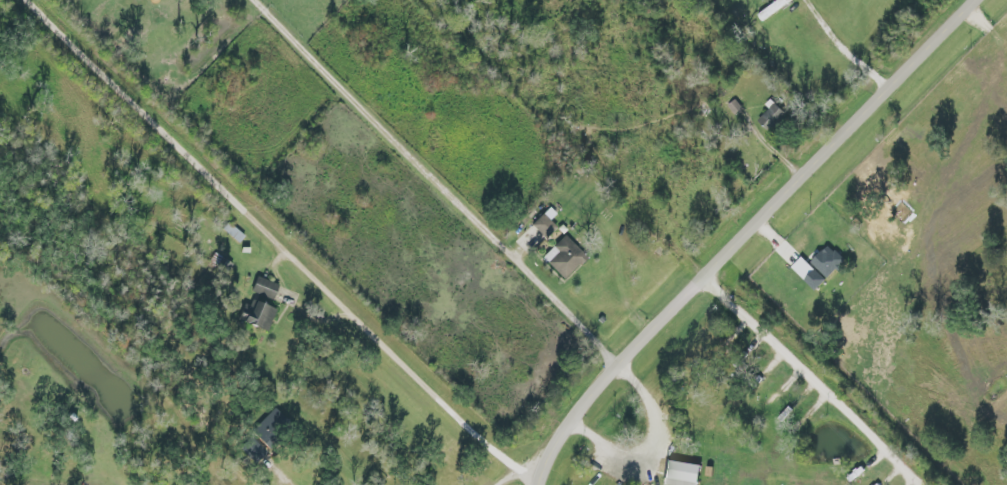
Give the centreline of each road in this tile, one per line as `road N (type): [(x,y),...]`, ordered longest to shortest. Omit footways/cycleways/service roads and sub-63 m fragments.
road 1 (residential): [(529,479),(32,0)]
road 2 (tertiary): [(529,484),(772,210),(977,0)]
road 3 (residential): [(24,454),(136,391),(217,361),(318,344),(391,345)]

